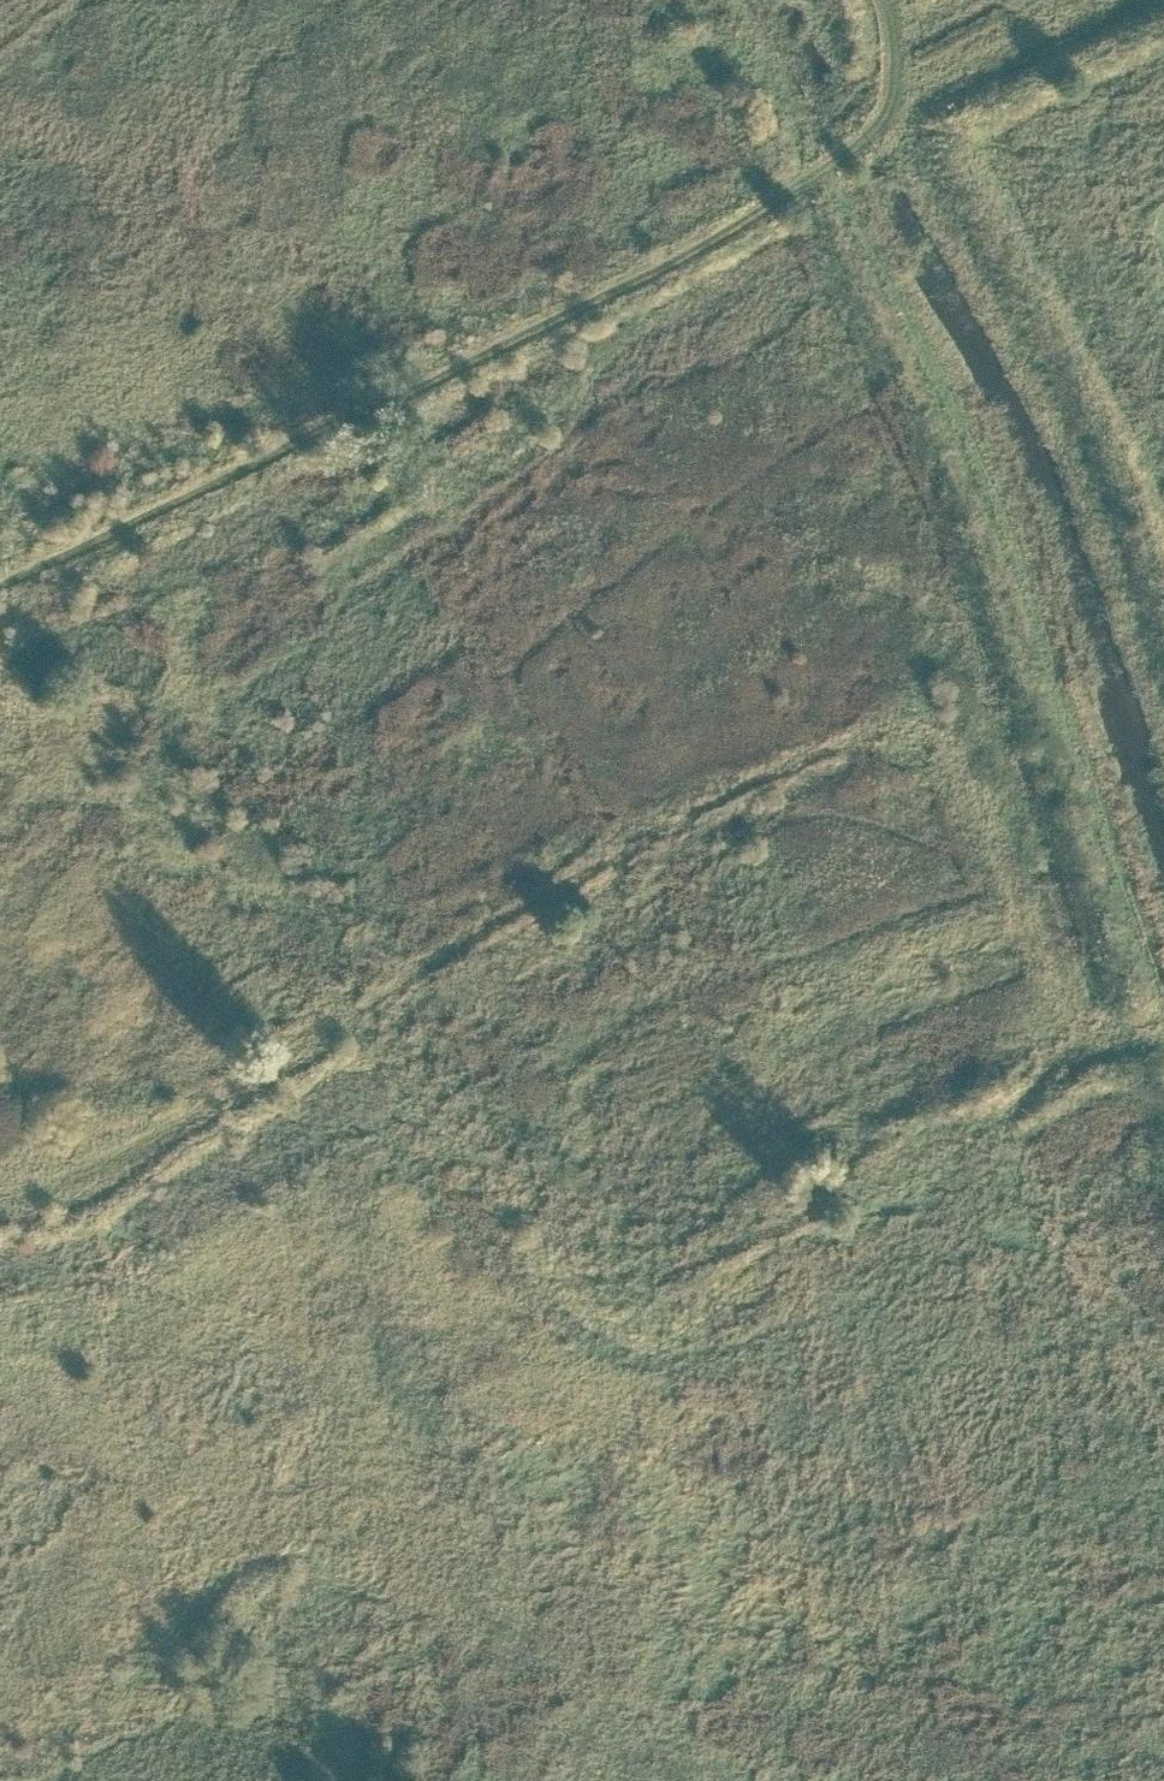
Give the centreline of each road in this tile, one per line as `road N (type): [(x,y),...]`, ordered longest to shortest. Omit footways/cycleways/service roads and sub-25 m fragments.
road 1 (track): [(0,1196),(135,1147),(362,1008),(555,874),(762,776),(875,746),(951,772),(1005,884),(1094,1026),(1163,1083)]
road 2 (track): [(0,580),(569,301),(849,195),(743,0)]
road 3 (track): [(857,0),(869,37),(849,195),(996,473),(1163,975)]

